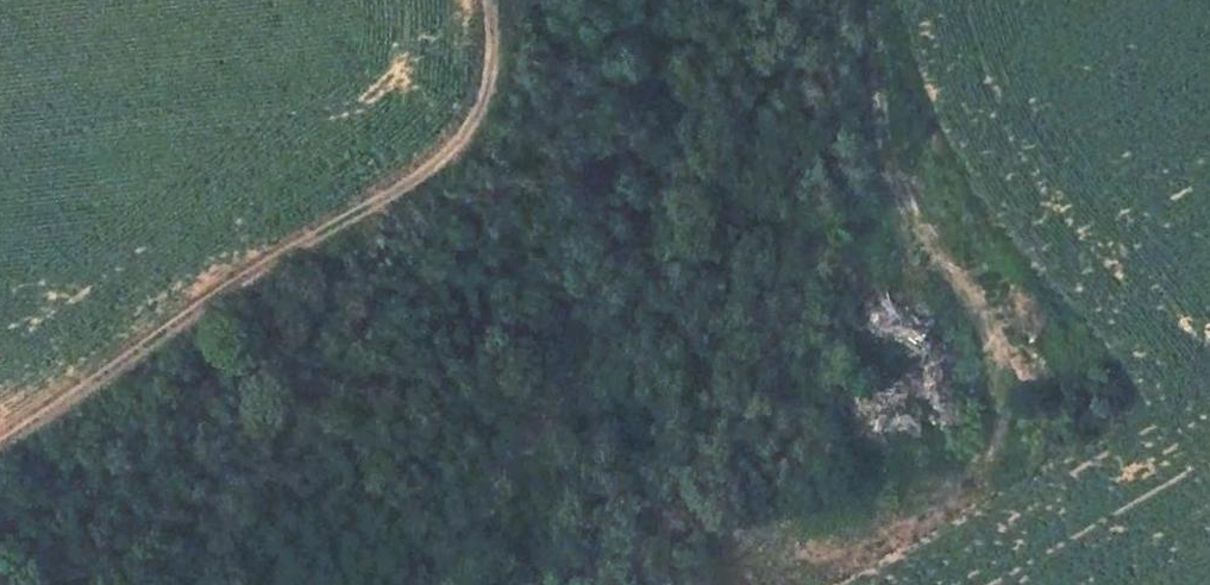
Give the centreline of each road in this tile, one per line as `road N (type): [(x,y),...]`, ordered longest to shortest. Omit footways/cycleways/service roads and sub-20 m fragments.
road 1 (track): [(0,446),(426,162),(463,122),(488,74),(487,0)]
road 2 (unclassified): [(427,584),(515,457),(605,261),(642,80),(631,0)]
road 3 (track): [(866,0),(890,241)]

